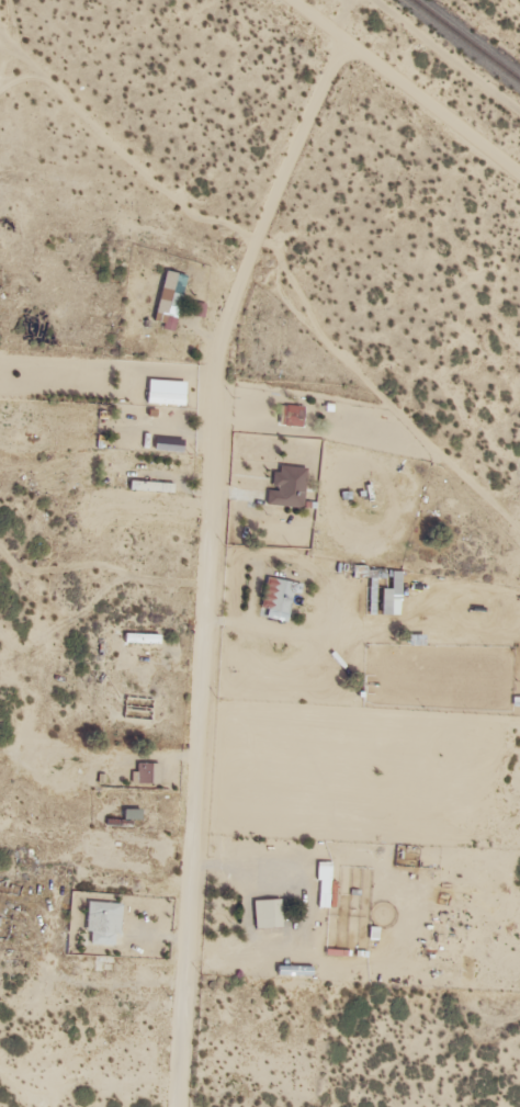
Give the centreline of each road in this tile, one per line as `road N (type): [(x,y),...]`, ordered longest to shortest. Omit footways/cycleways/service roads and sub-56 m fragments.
road 1 (residential): [(176,1106),(214,368),(227,298),(337,55)]
road 2 (residential): [(519,193),(268,0)]

